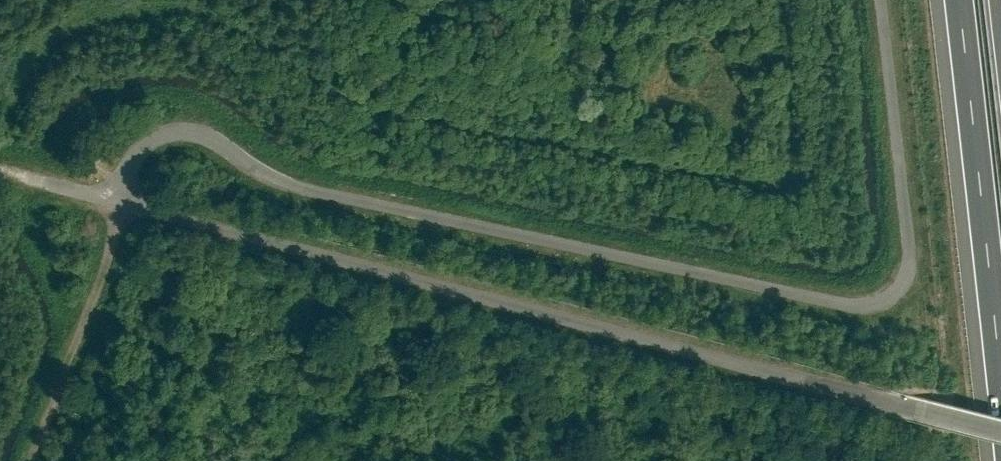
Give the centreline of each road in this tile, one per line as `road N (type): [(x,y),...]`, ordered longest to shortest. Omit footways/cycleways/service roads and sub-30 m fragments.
road 1 (track): [(885,0),(918,252),(914,286),(890,307),(838,304),(334,197),(277,181),(187,132),(171,133),(131,160),(117,203)]
road 2 (track): [(1000,419),(117,203)]
road 3 (motorway): [(959,0),(1000,387)]
road 4 (track): [(117,203),(115,235),(36,460)]
road 5 (track): [(117,203),(0,165)]

